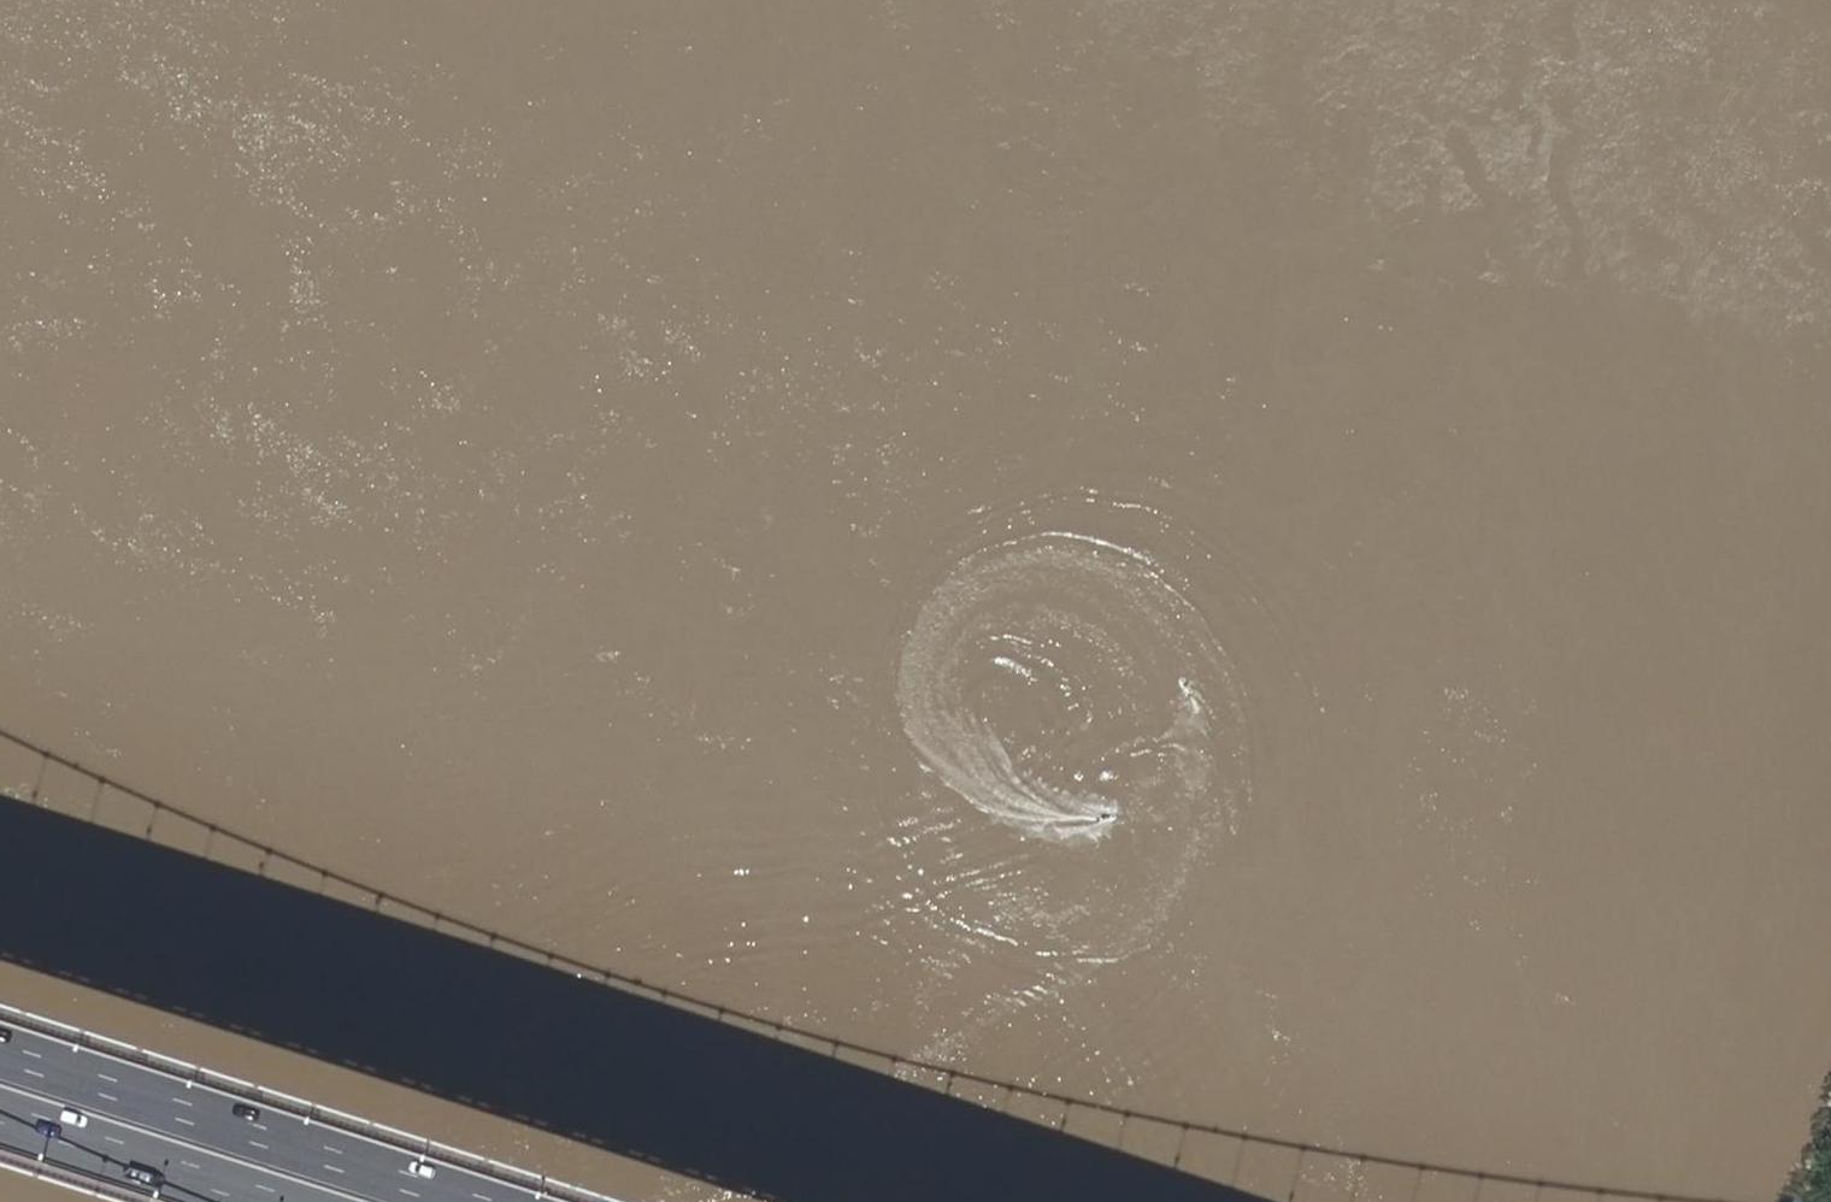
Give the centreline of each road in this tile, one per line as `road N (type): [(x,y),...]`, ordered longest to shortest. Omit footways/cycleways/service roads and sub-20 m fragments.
road 1 (motorway): [(496,1201),(0,1044)]
road 2 (motorway): [(0,1103),(311,1201)]

